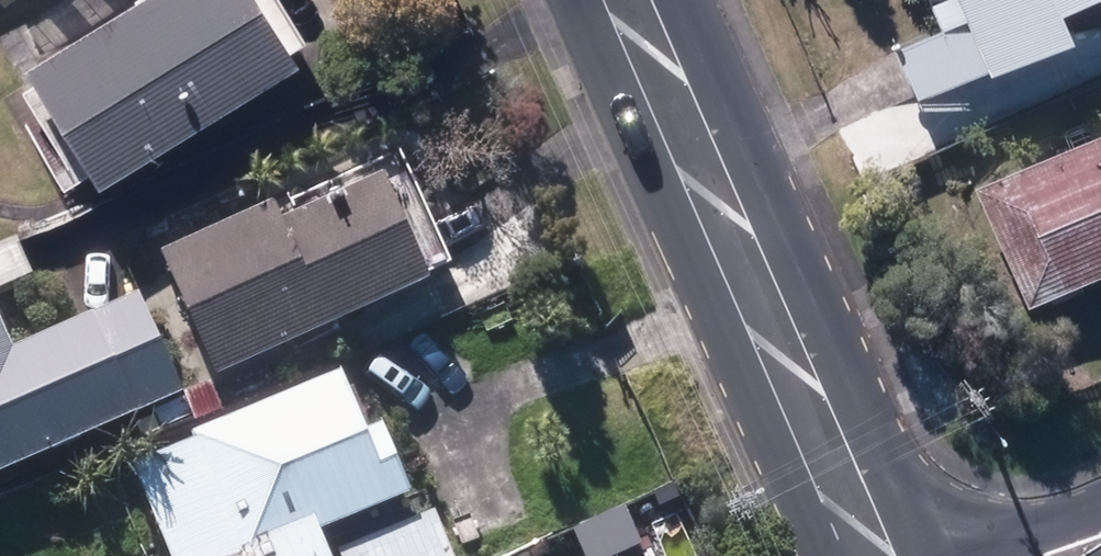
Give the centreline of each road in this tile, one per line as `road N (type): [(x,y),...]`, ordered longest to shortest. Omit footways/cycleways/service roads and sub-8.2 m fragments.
road 1 (secondary): [(886,555),(633,0)]

